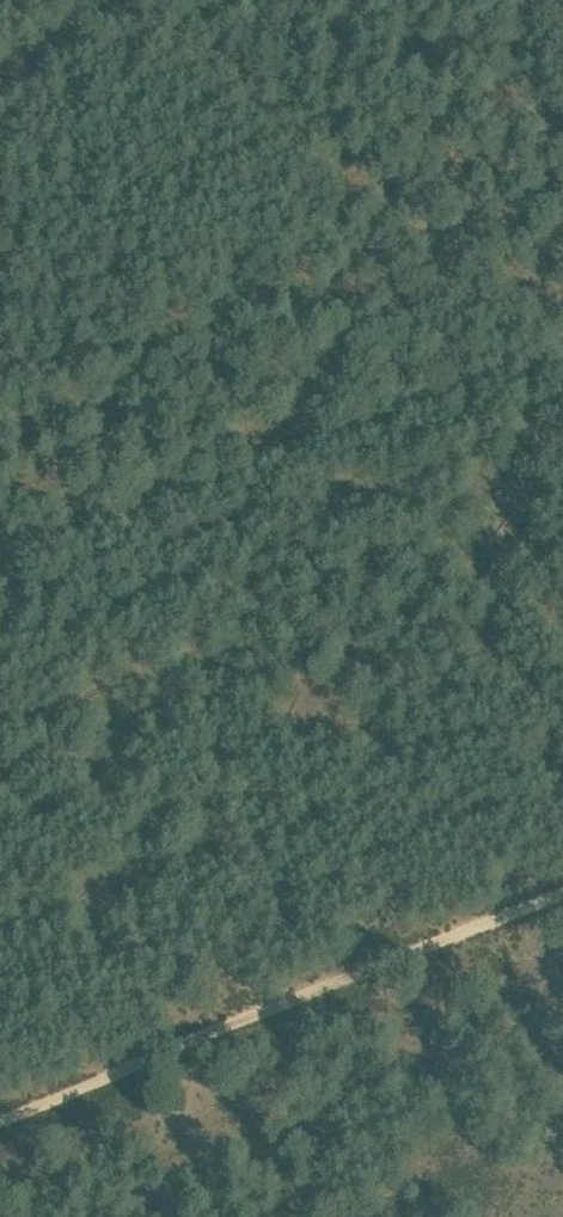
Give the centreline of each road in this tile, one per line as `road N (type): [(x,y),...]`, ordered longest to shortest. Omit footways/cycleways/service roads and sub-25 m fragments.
road 1 (track): [(562,888),(0,1118)]

